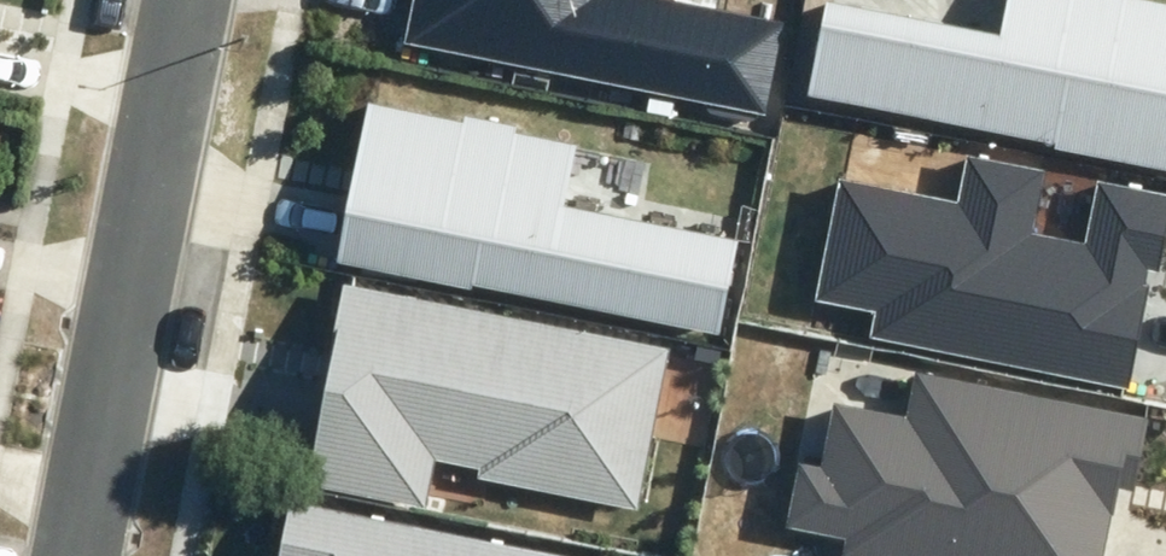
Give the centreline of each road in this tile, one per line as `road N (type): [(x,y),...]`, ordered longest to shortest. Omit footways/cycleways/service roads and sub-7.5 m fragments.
road 1 (residential): [(188,0),(78,555)]

